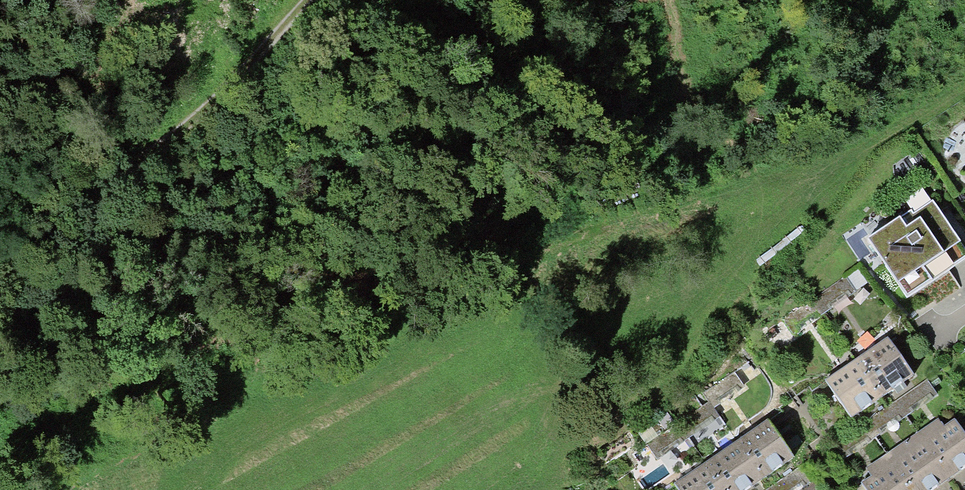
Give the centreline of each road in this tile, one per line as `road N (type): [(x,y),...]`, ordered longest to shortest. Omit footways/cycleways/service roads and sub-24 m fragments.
road 1 (track): [(964,94),(906,129),(792,177),(575,247),(299,363)]
road 2 (track): [(312,0),(202,118),(0,252)]

